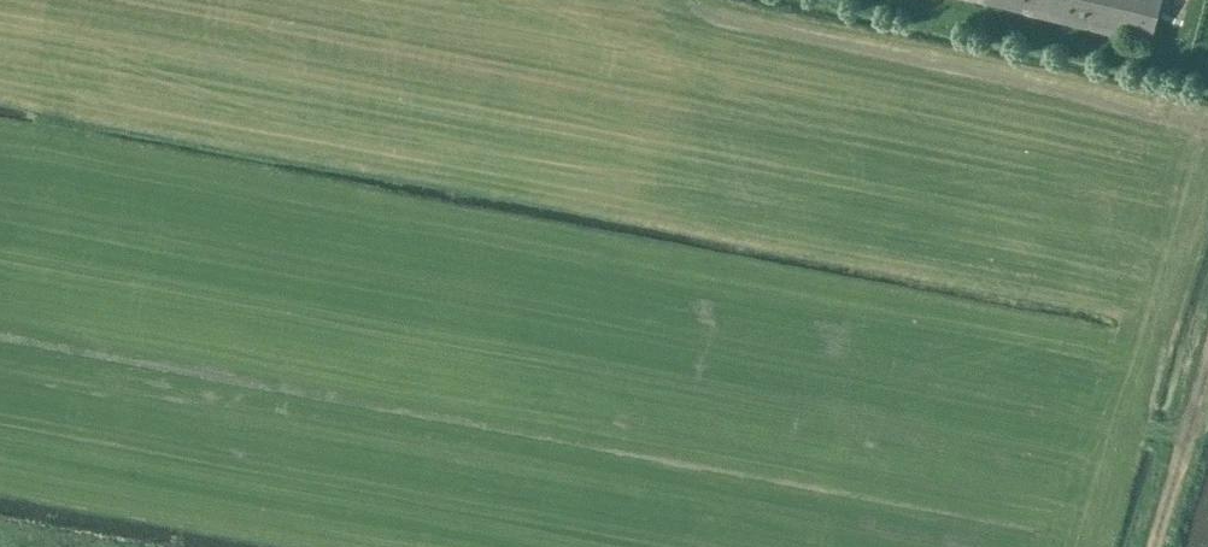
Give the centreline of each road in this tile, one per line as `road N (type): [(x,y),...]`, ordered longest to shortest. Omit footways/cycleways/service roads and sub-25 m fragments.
road 1 (track): [(1207,359),(1150,546)]

